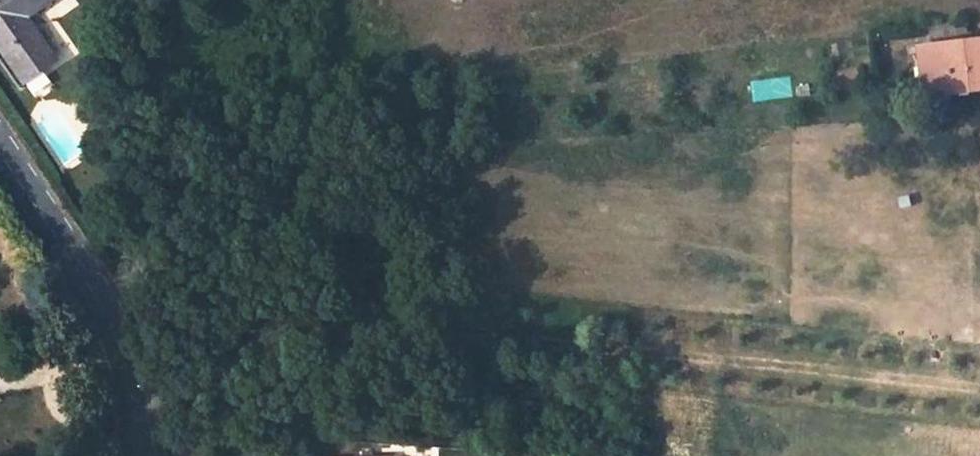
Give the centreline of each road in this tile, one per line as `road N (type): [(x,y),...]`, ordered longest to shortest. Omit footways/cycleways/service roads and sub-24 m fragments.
road 1 (tertiary): [(0,150),(88,278),(126,364),(140,455)]

